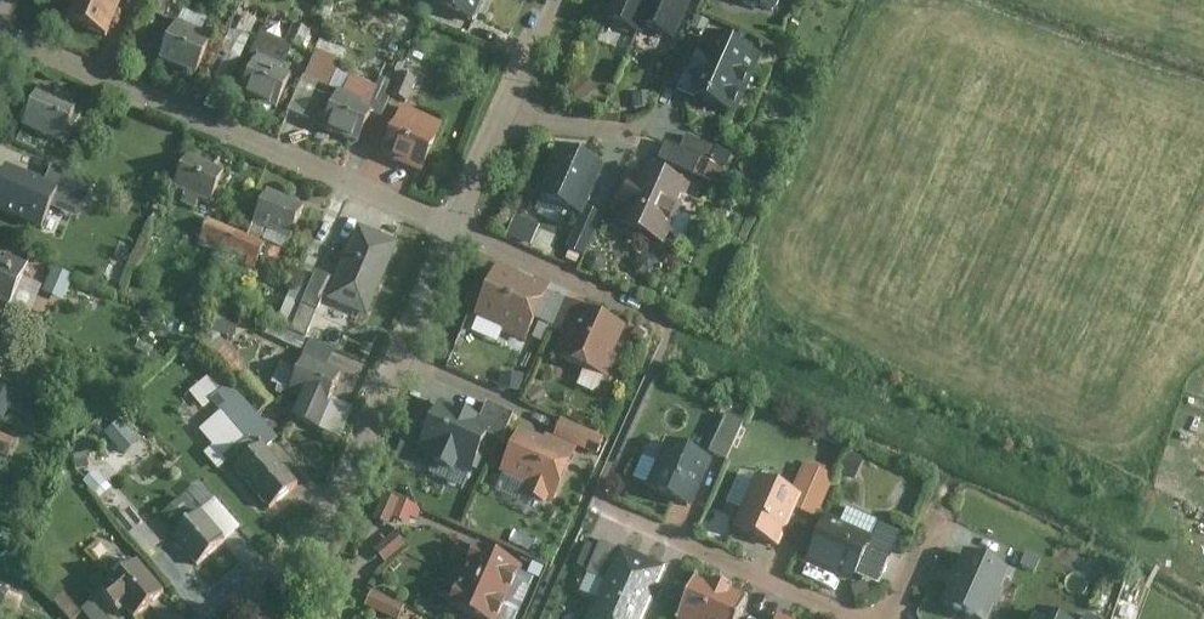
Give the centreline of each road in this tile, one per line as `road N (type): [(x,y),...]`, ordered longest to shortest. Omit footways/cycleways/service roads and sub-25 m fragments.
road 1 (residential): [(452,230),(0,35)]
road 2 (residential): [(452,230),(330,514),(216,618)]
road 3 (residential): [(552,0),(452,230)]
road 4 (residential): [(648,532),(835,618)]

